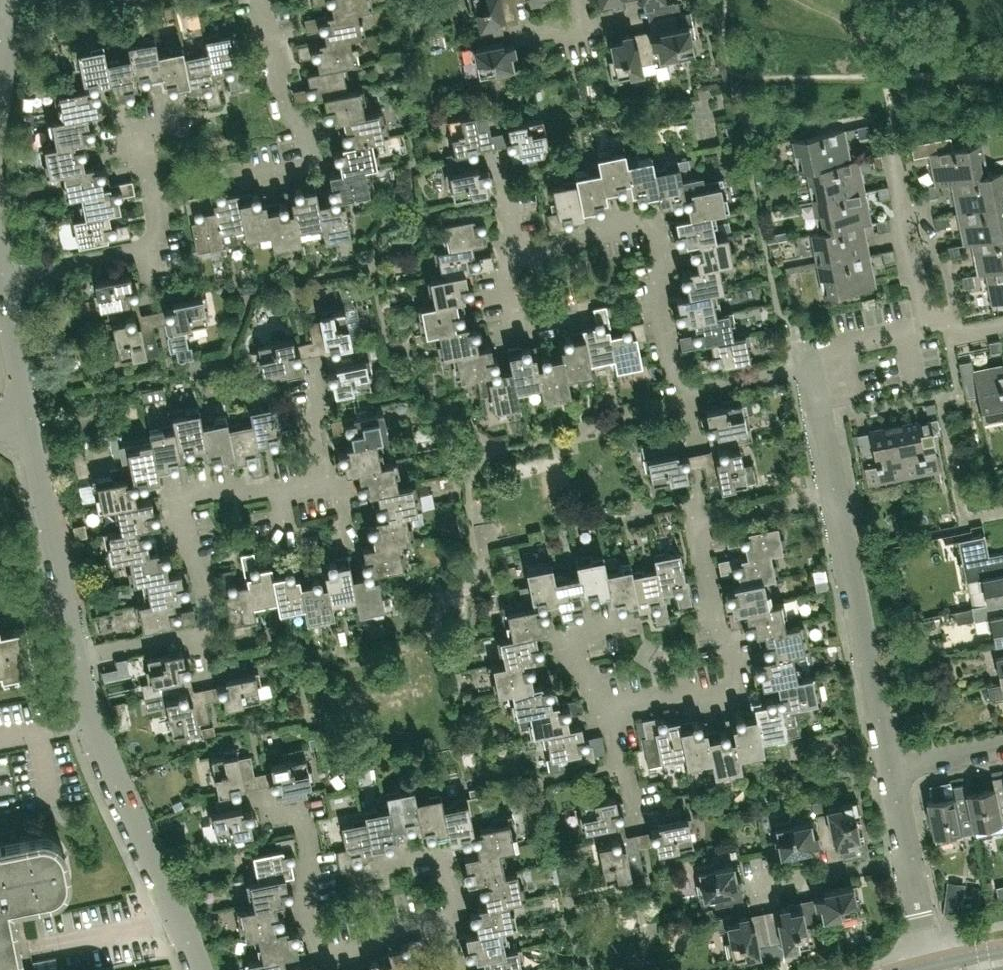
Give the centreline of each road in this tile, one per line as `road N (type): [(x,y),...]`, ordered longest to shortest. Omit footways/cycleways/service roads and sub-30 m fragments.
road 1 (residential): [(808,367),(694,388),(675,378),(651,214),(507,256)]
road 2 (residential): [(200,969),(104,757),(74,655)]
road 3 (residential): [(445,923),(318,957),(299,810),(266,816),(262,793)]
road 4 (residential): [(693,524),(738,695),(603,706)]
road 5 (residential): [(887,765),(831,497)]
road 6 (residential): [(240,179),(311,165),(303,125),(286,115),(260,0)]
road 7 (residential): [(196,632),(210,625),(179,500),(277,489)]
road 8 (residential): [(74,655),(28,418)]
road 9 (unclassified): [(925,326),(890,145)]
road 10 (residential): [(1,275),(152,247)]
road 11 (residential): [(603,706),(574,667),(566,634),(632,621)]
road 12 (residential): [(764,889),(907,859)]
road 13 (residential): [(28,418),(1,275)]
road 14 (residential): [(152,247),(155,223),(138,136),(167,123)]
road 15 (residential): [(831,497),(693,524)]
road 16 (residential): [(808,367),(805,351),(925,326)]
road 17 (residential): [(831,497),(808,367)]
road 18 (residential): [(507,256),(516,328),(573,315)]
road 19 (residential): [(445,923),(454,913),(441,852),(390,862)]
road 20 (residential): [(74,655),(196,632)]
road 21 (residential): [(319,480),(307,420),(319,410),(309,366)]
road 22 (residential): [(637,820),(603,706)]

